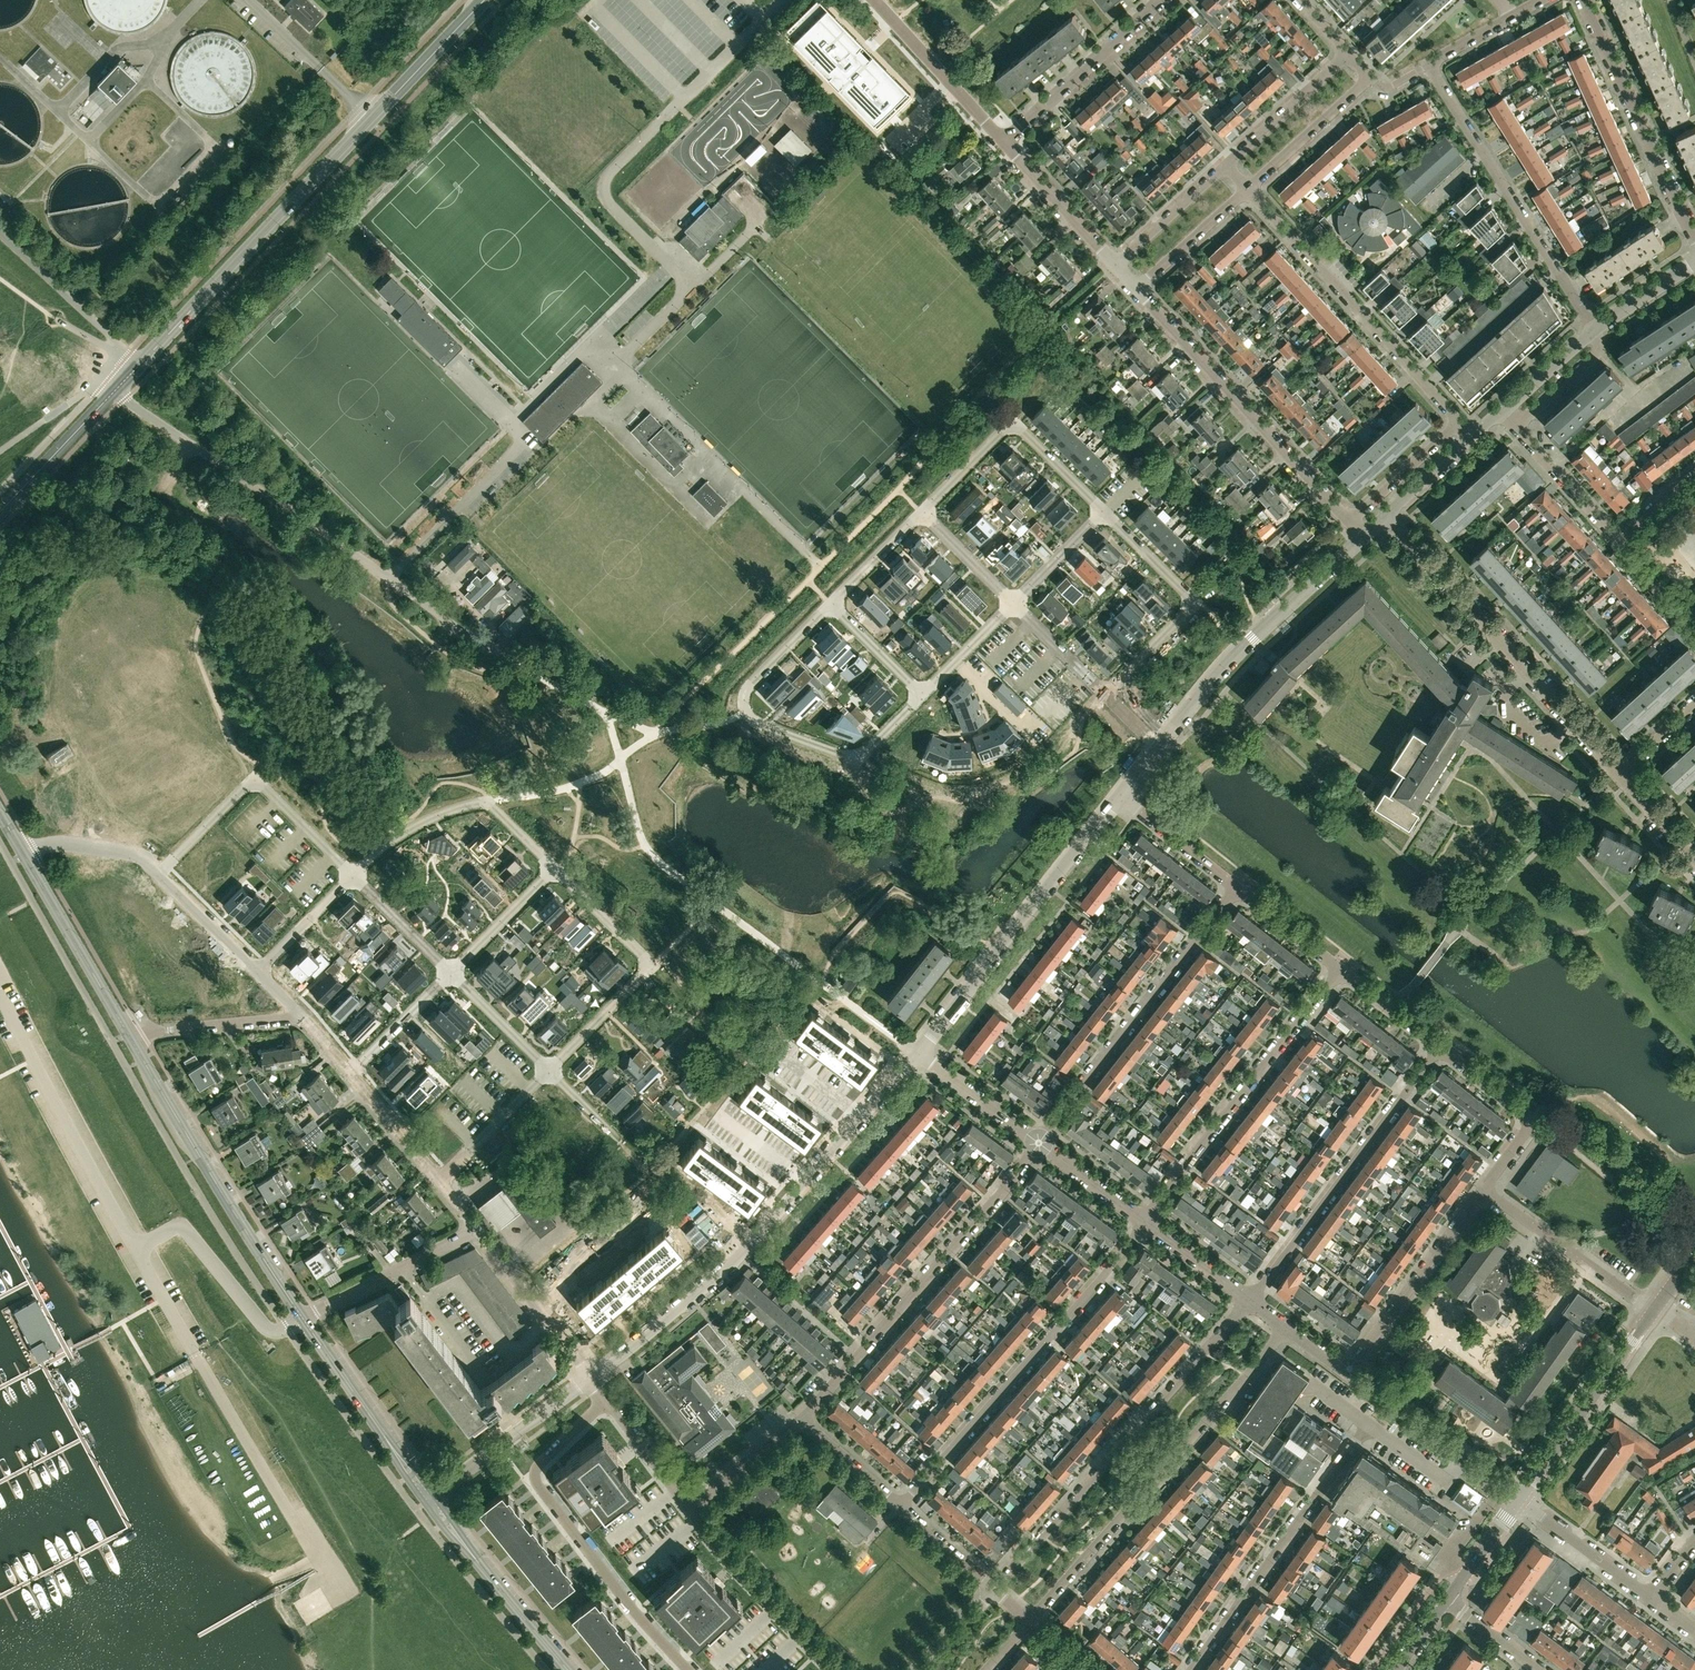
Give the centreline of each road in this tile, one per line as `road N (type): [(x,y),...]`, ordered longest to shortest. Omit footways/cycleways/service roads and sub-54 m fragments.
road 1 (unclassified): [(654,734),(534,676),(114,391)]
road 2 (tertiary): [(139,365),(484,0)]
road 3 (residential): [(589,1377),(740,1254),(917,1055)]
road 4 (unclassified): [(136,1249),(344,1597)]
road 5 (residential): [(1250,1301),(994,1590)]
road 6 (residential): [(901,1505),(1145,1220)]
road 7 (residential): [(800,1421),(1039,1143)]
road 8 (residential): [(687,1669),(532,1477),(605,1399)]
road 9 (residential): [(922,695),(857,756),(753,719),(747,689),(831,604)]
road 10 (residential): [(1030,1621),(1260,1358)]
road 11 (residential): [(1615,773),(1387,515)]
road 12 (residential): [(917,1055),(1121,793)]
road 13 (tertiary): [(302,1318),(130,1038)]
road 14 (residential): [(1039,1143),(1236,887)]
road 15 (residential): [(1145,1220),(1340,968)]
road 16 (residential): [(1250,1301),(1441,1046)]
road 17 (residential): [(1350,523),(1137,289)]
road 18 (residential): [(1593,329),(1429,63)]
road 19 (residential): [(1459,414),(1248,187)]
road 20 (residential): [(1369,1425),(1191,1669)]
road 21 (residential): [(1158,748),(1213,679),(1364,536)]
road 22 (unclassified): [(136,1249),(0,992)]
road 23 (residential): [(353,876),(255,778),(159,874)]
road 24 (residential): [(1694,241),(1584,0)]
road 25 (residential): [(1105,694),(1196,603),(1104,512)]
road 26 (residential): [(353,876),(417,826),(487,801),(554,869)]
road 27 (residential): [(1346,1373),(1484,1188)]
road 28 (tertiary): [(1519,1499),(1654,1312)]
road 29 (unclassified): [(302,1318),(279,1331),(266,1328),(182,1225),(136,1249)]
road 30 (tertiary): [(429,1499),(302,1318)]
road 31 (tertiary): [(568,1669),(429,1499)]
road 32 (residential): [(835,1669),(690,1510)]
road 33 (tertiary): [(130,1038),(23,852)]
road 34 (residential): [(1654,1312),(1484,1188)]
road 35 (residential): [(1160,0),(1006,140)]
road 36 (residential): [(429,1499),(589,1377)]
road 37 (residential): [(1484,1188),(1527,1121),(1441,1046)]
road 38 (residential): [(1006,140),(875,0)]
road 39 (residential): [(139,365),(0,233)]
road 40 (residential): [(589,1377),(479,1228)]
road 41 (residential): [(1116,265),(1006,140)]
road 42 (residential): [(1652,1598),(1519,1499)]
road 43 (tertiary): [(0,511),(114,391)]
road 44 (residential): [(1248,187),(1371,79)]
road 45 (residential): [(1348,56),(1226,165)]
road 46 (residential): [(302,1018),(143,1035)]
road 47 (residential): [(440,1180),(549,1070)]
road 48 (residential): [(1350,523),(1459,414)]
road 49 (residential): [(1617,539),(1516,425)]
road 50 (residential): [(1137,289),(1248,187)]
road 51 (residential): [(1039,1143),(917,1055)]
road 52 (residential): [(1226,165),(1116,265)]
road 53 (residential): [(1236,887),(1121,793)]
road 54 (residential): [(451,973),(554,869)]
road 55 (residential): [(549,1070),(652,966)]
road 56 (unclassified): [(1462,1460),(1346,1373)]
road 57 (residential): [(159,874),(139,856),(96,846),(23,852)]
road 58 (residential): [(650,1172),(549,1070)]
road 59 (residential): [(690,1510),(800,1421)]
road 60 (residential): [(351,1073),(451,973)]
road 61 (residential): [(690,1510),(605,1399)]
road 62 (residential): [(440,1180),(351,1073)]
road 63 (residential): [(257,972),(159,874)]
road 64 (residential): [(554,869),(652,966)]
road 65 (residential): [(549,1070),(451,973)]
road 66 (residential): [(451,973),(353,876)]
road 67 (residential): [(1516,425),(1602,350),(1593,329)]
road 68 (residential): [(257,972),(353,876)]
road 69 (residential): [(1250,1301),(1145,1220)]
road 70 (residential): [(1340,968),(1236,887)]
road 71 (residential): [(901,1505),(800,1421)]
road 72 (residential): [(1145,1220),(1039,1143)]
road 73 (residential): [(831,604),(923,512)]
road 74 (residential): [(1014,603),(922,695)]
road 75 (residential): [(1429,63),(1542,0)]
road 76 (residential): [(922,695),(831,604)]
road 77 (residential): [(1014,603),(923,512)]
road 78 (residential): [(1104,512),(1013,421)]
road 79 (residential): [(1105,694),(1014,603)]
road 80 (residential): [(923,512),(1013,421)]
road 81 (residential): [(1104,512),(1014,603)]
road 82 (residential): [(1369,1425),(1260,1358)]
road 83 (residential): [(1441,1046),(1340,968)]
road 84 (residential): [(994,1590),(901,1505)]
road 85 (residential): [(917,1055),(819,982)]
road 86 (tertiary): [(1447,1597),(1519,1499)]
road 87 (residential): [(1593,329),(1694,262)]
road 88 (residential): [(1503,410),(1593,329)]
road 89 (residential): [(1387,515),(1476,433)]

